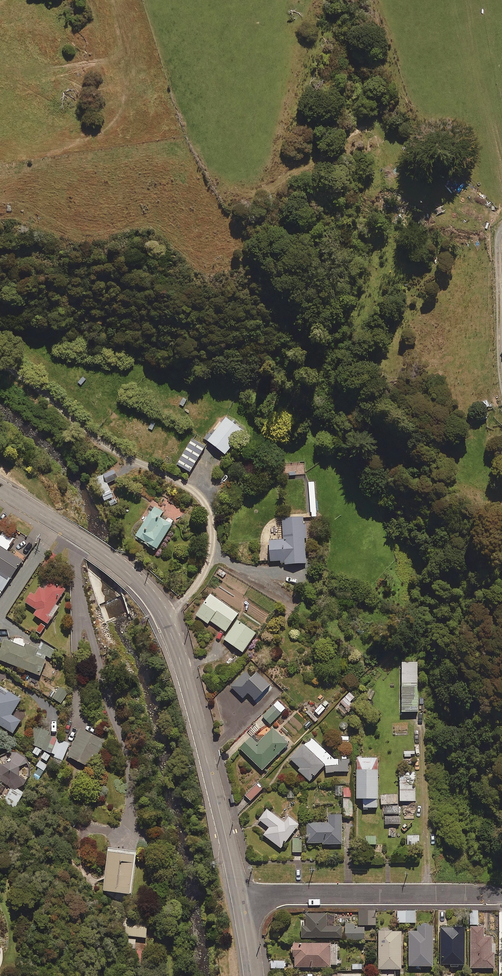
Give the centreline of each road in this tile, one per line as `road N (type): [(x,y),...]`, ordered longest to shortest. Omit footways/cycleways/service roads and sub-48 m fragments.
road 1 (unclassified): [(240,900),(211,770),(164,619),(126,569),(65,529)]
road 2 (unclassified): [(501,894),(240,900)]

